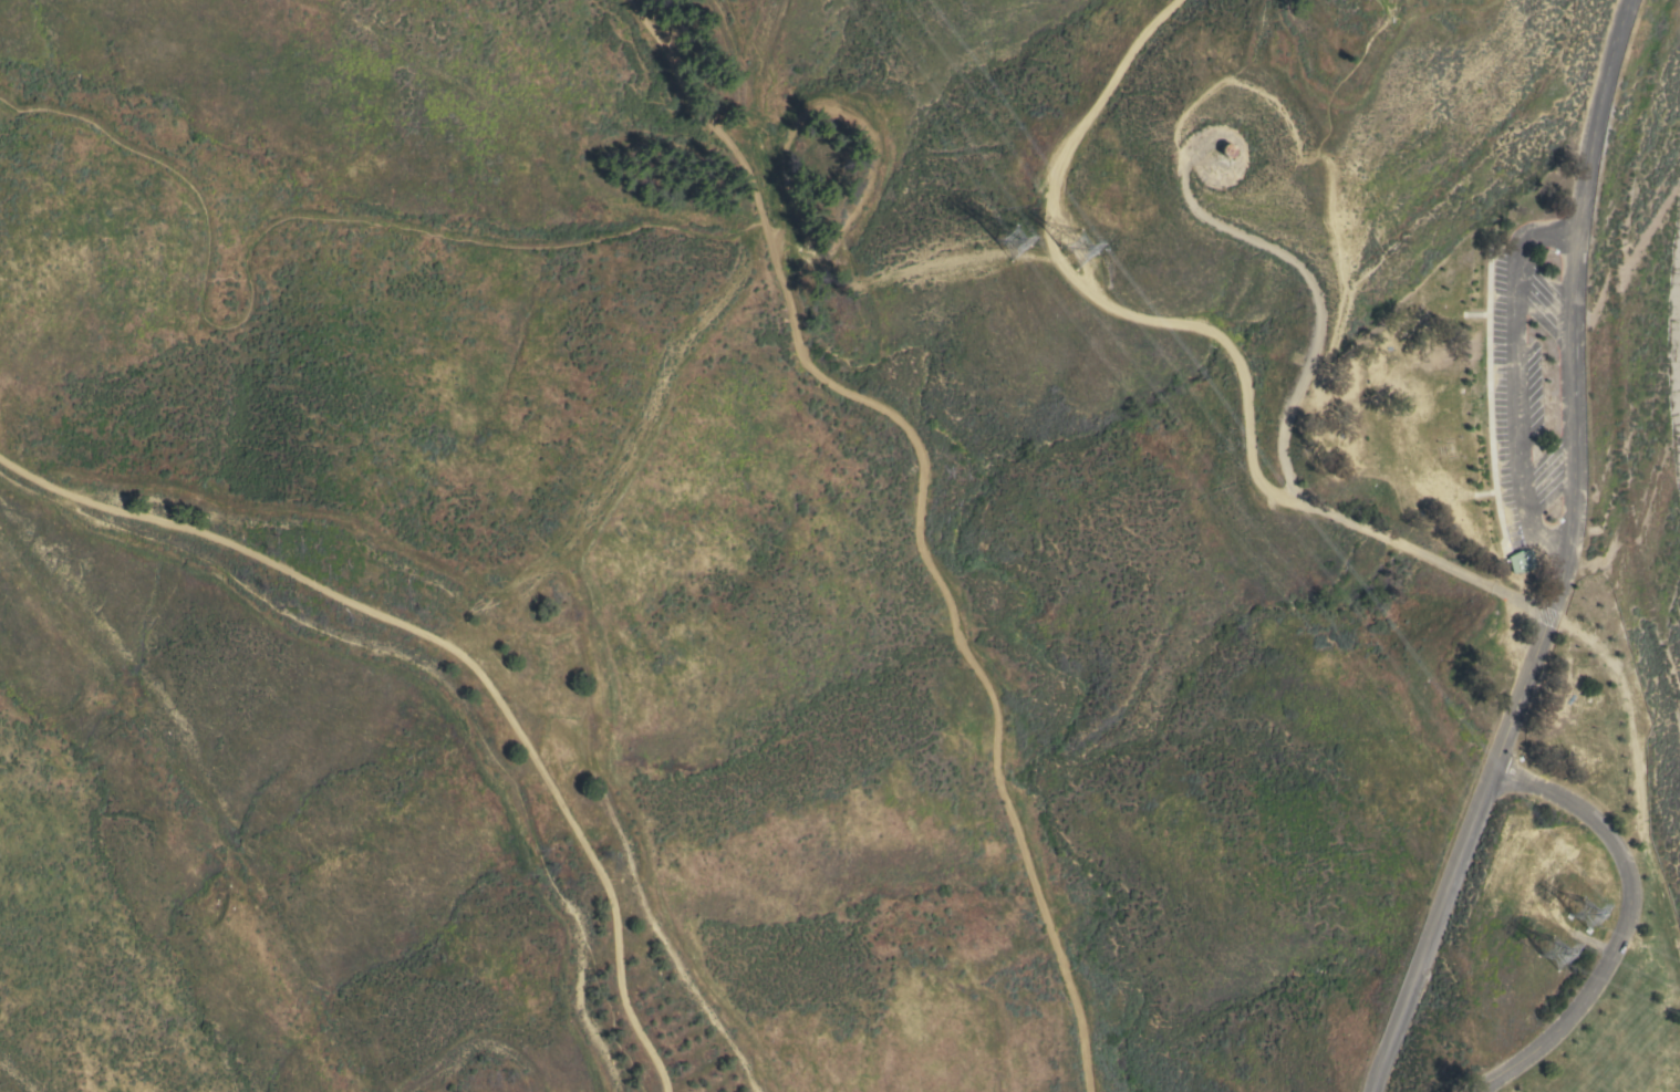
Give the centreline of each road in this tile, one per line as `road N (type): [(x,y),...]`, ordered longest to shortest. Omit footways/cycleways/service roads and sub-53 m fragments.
road 1 (track): [(1310,497),(1285,441),(1317,306),(1298,263),(1195,190),(1193,164),(1210,149)]

